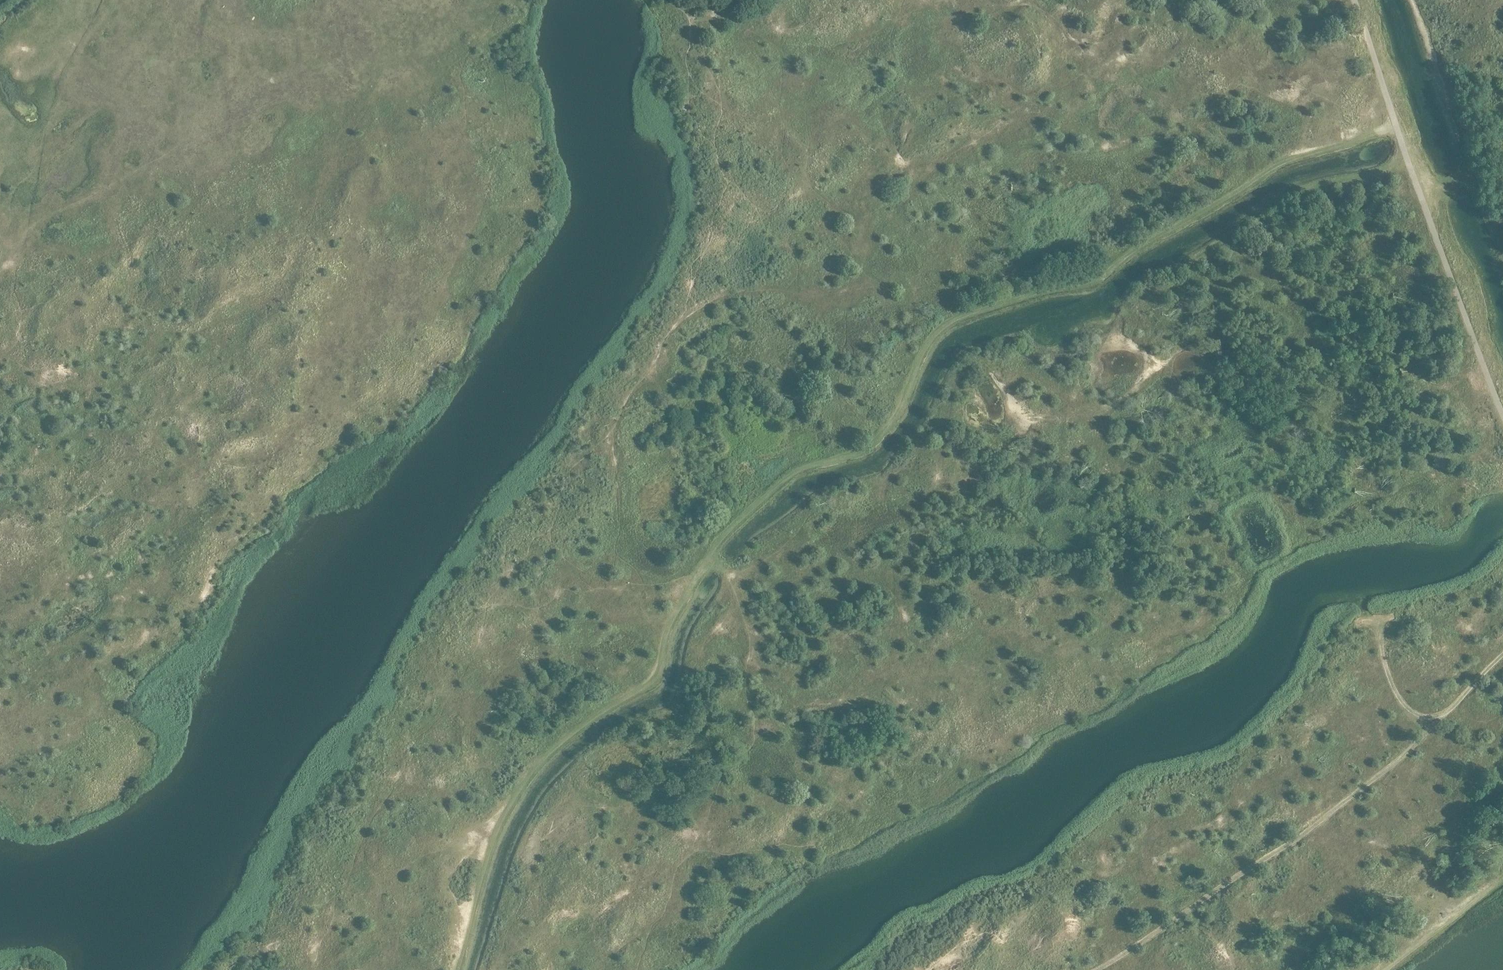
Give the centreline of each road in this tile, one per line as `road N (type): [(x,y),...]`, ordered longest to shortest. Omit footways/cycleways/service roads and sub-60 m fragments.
road 1 (track): [(1502,653),(1403,755),(1341,804),(1097,969)]
road 2 (track): [(1502,417),(1354,0)]
road 3 (track): [(1449,711),(1426,716),(1403,705),(1377,620)]

